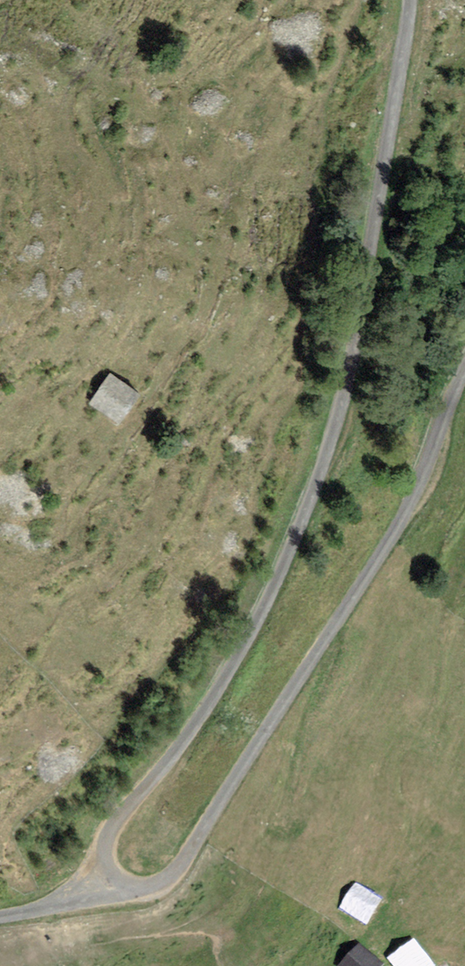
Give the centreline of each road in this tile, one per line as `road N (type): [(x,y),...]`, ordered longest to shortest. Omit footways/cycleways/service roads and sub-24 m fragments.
road 1 (unclassified): [(106,881),(109,834),(237,656),(310,495),(346,379),(410,0)]
road 2 (unclassified): [(464,367),(395,531),(186,858),(146,889),(106,881)]

